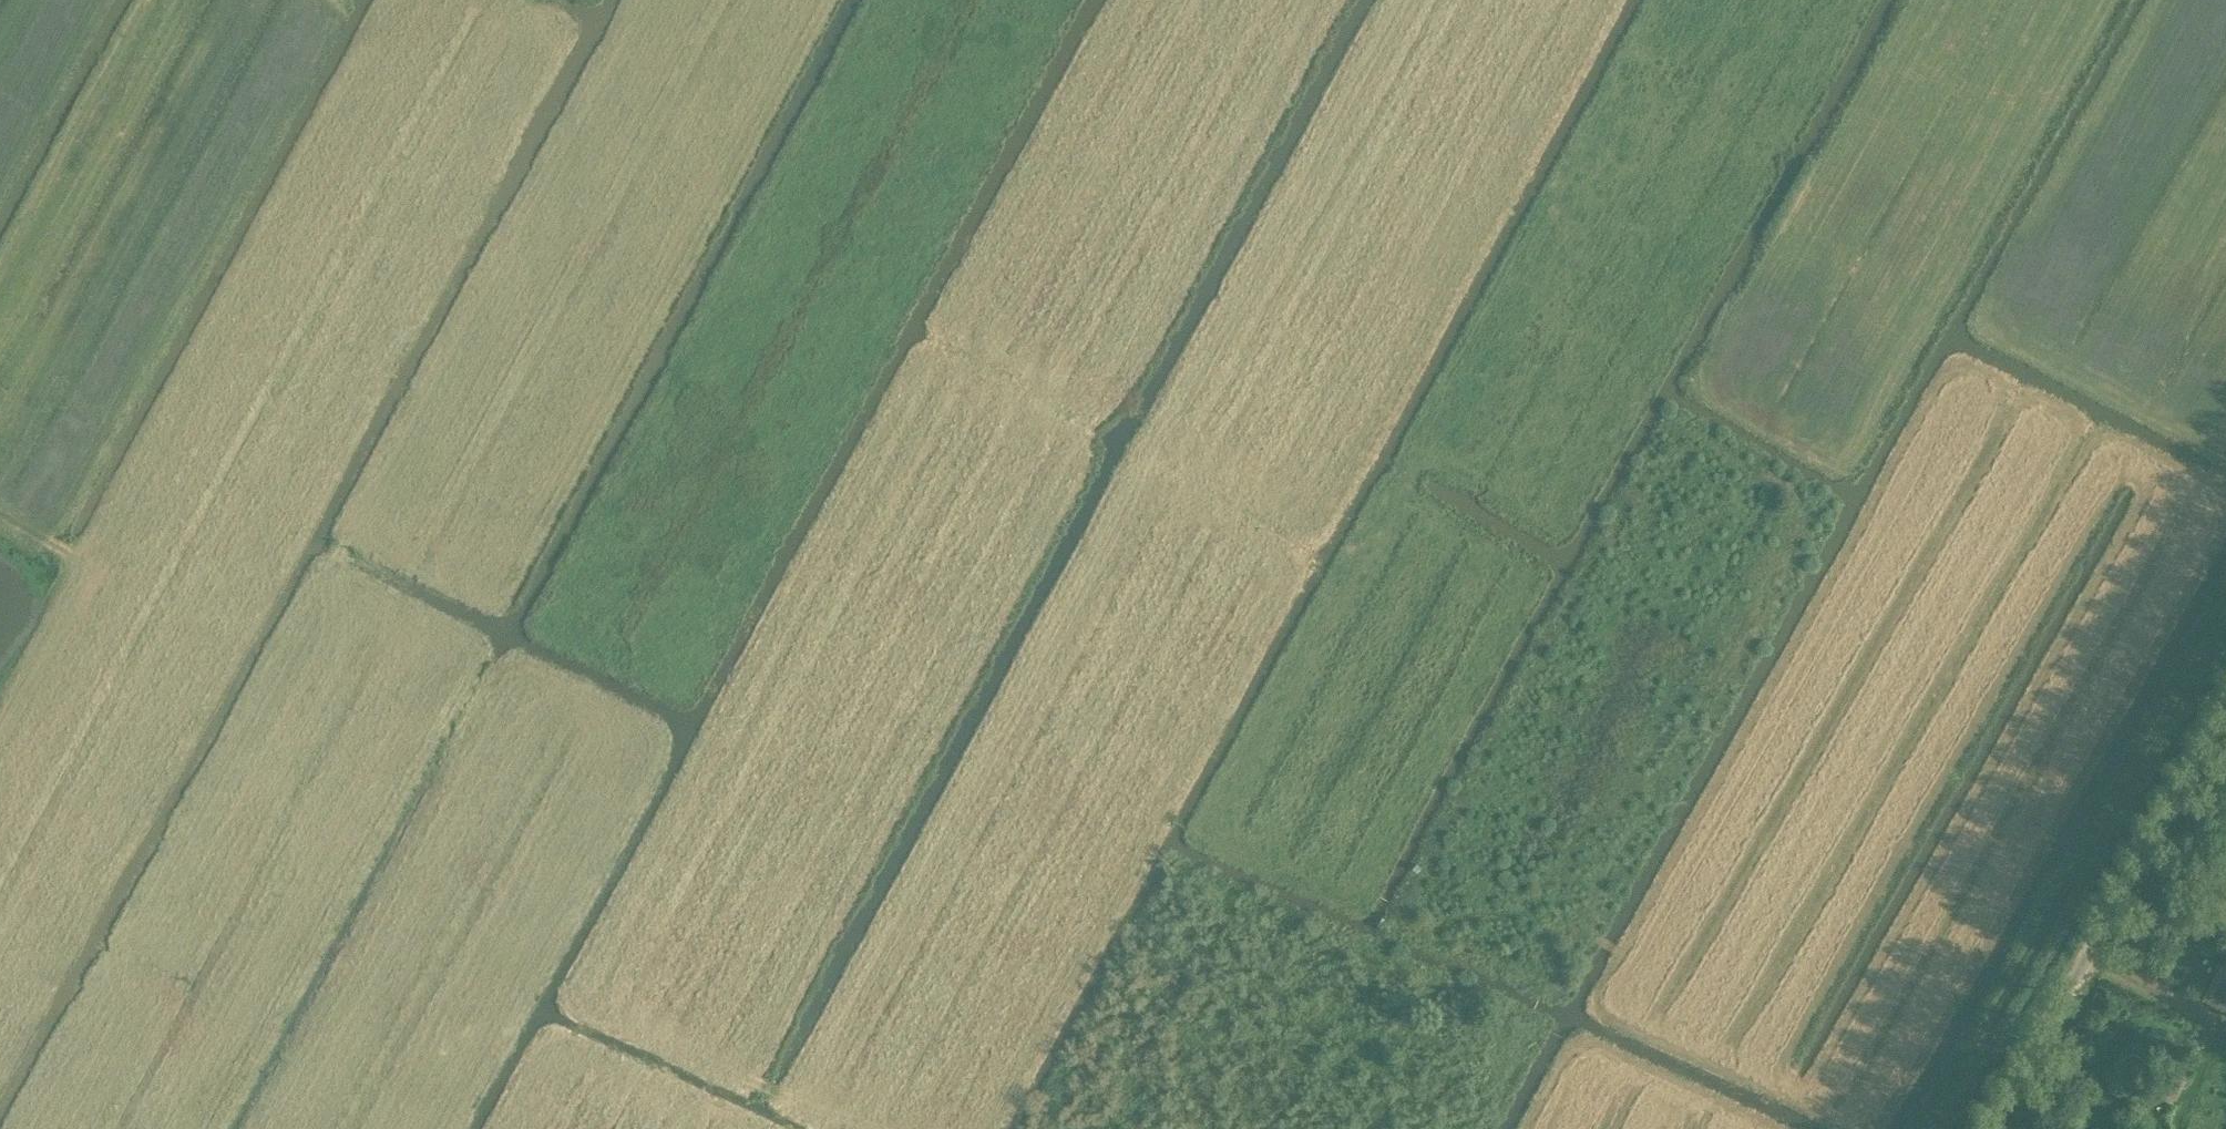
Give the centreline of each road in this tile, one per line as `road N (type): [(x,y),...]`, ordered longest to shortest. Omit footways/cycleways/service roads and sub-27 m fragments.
road 1 (track): [(1932,1128),(2225,614)]
road 2 (unclassified): [(1991,1128),(2086,961)]

